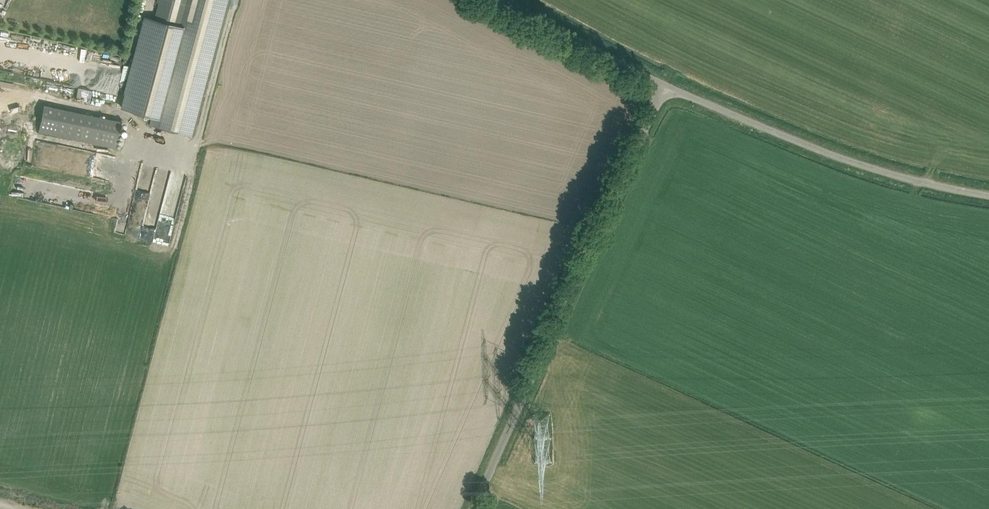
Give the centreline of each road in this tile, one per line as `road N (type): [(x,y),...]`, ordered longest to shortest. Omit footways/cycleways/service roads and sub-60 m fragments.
road 1 (unclassified): [(473,508),(665,87)]
road 2 (unclassified): [(988,196),(892,175),(665,87)]
road 3 (unclassified): [(665,87),(503,0)]

